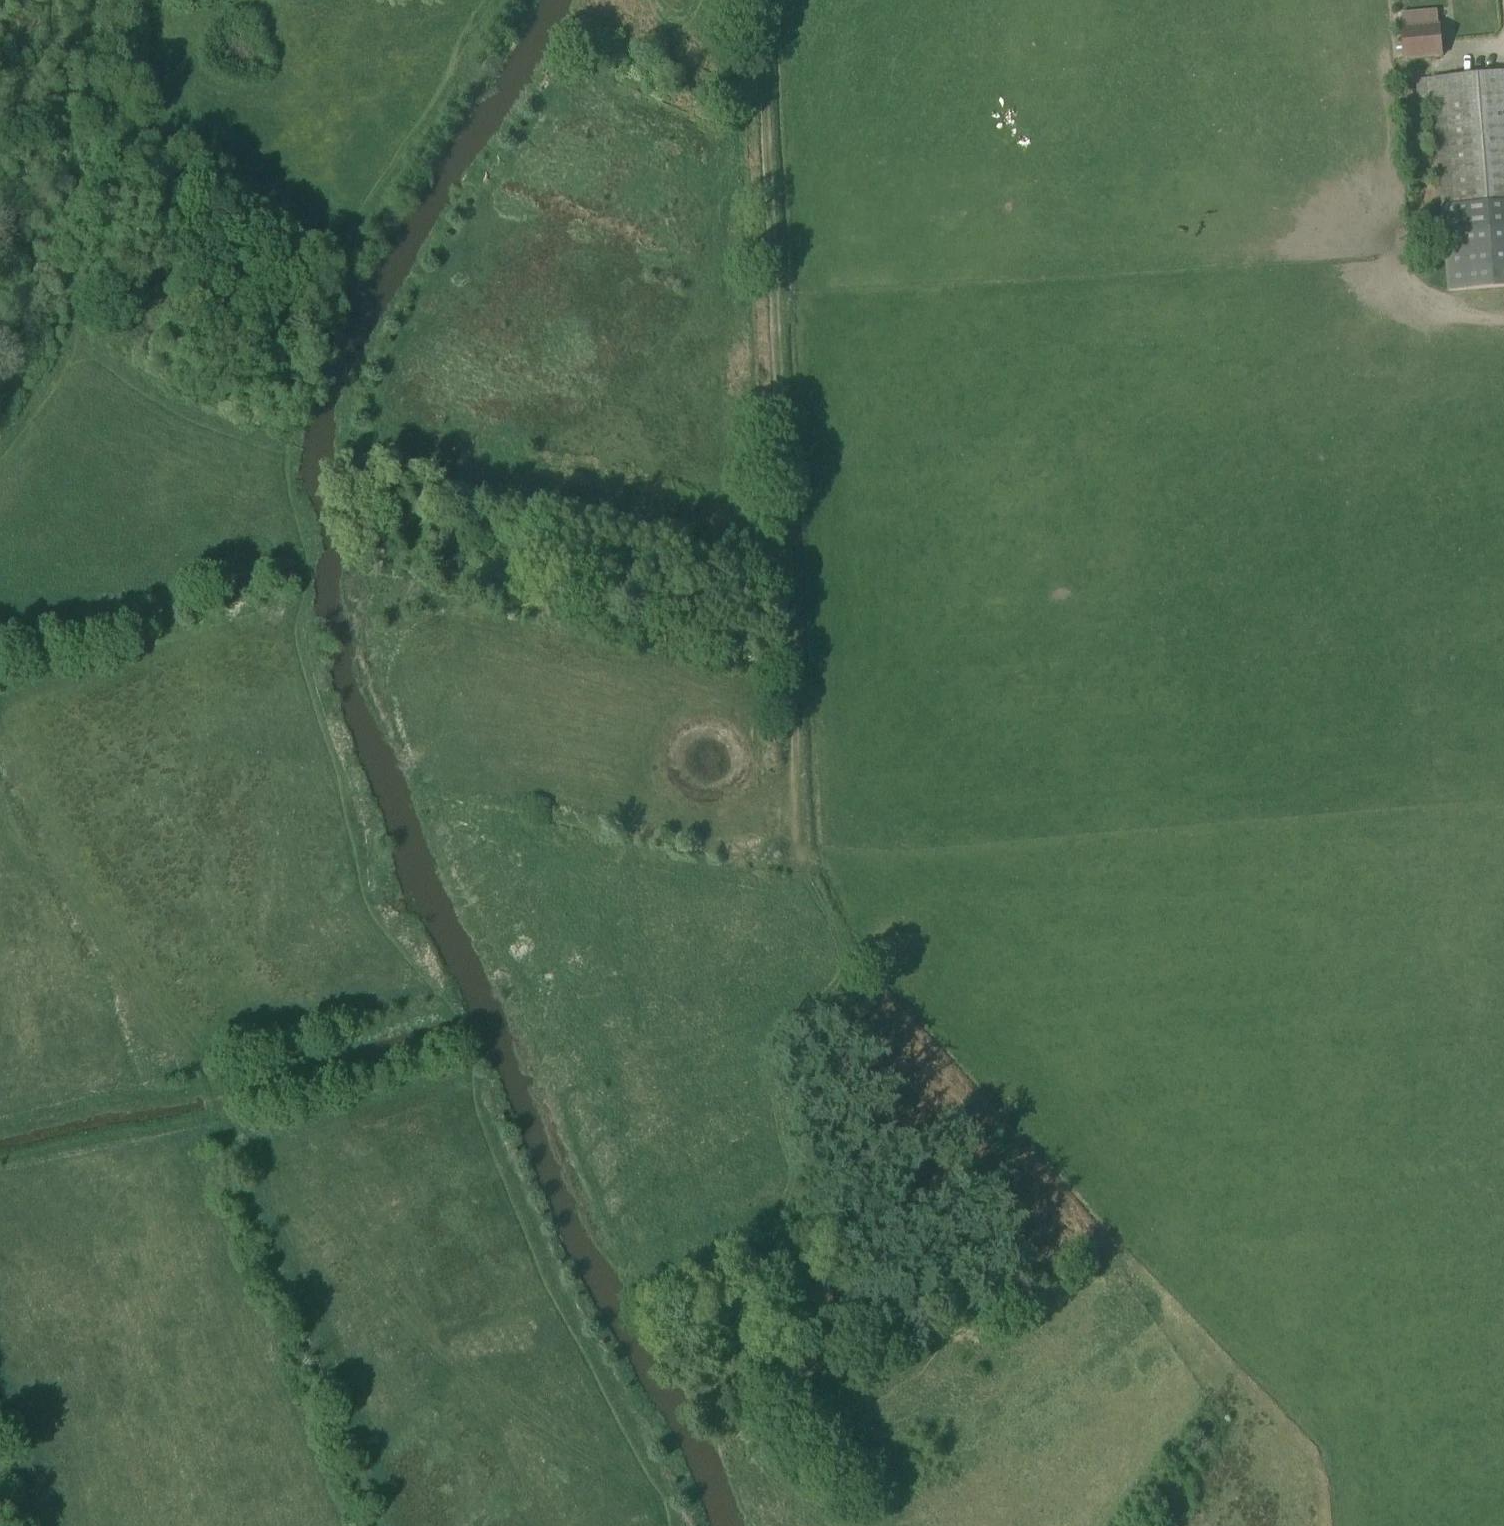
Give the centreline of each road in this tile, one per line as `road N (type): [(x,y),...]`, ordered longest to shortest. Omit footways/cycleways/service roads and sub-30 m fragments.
road 1 (track): [(798,887),(757,0)]
road 2 (track): [(670,1525),(545,1284),(477,1108),(472,1073)]

